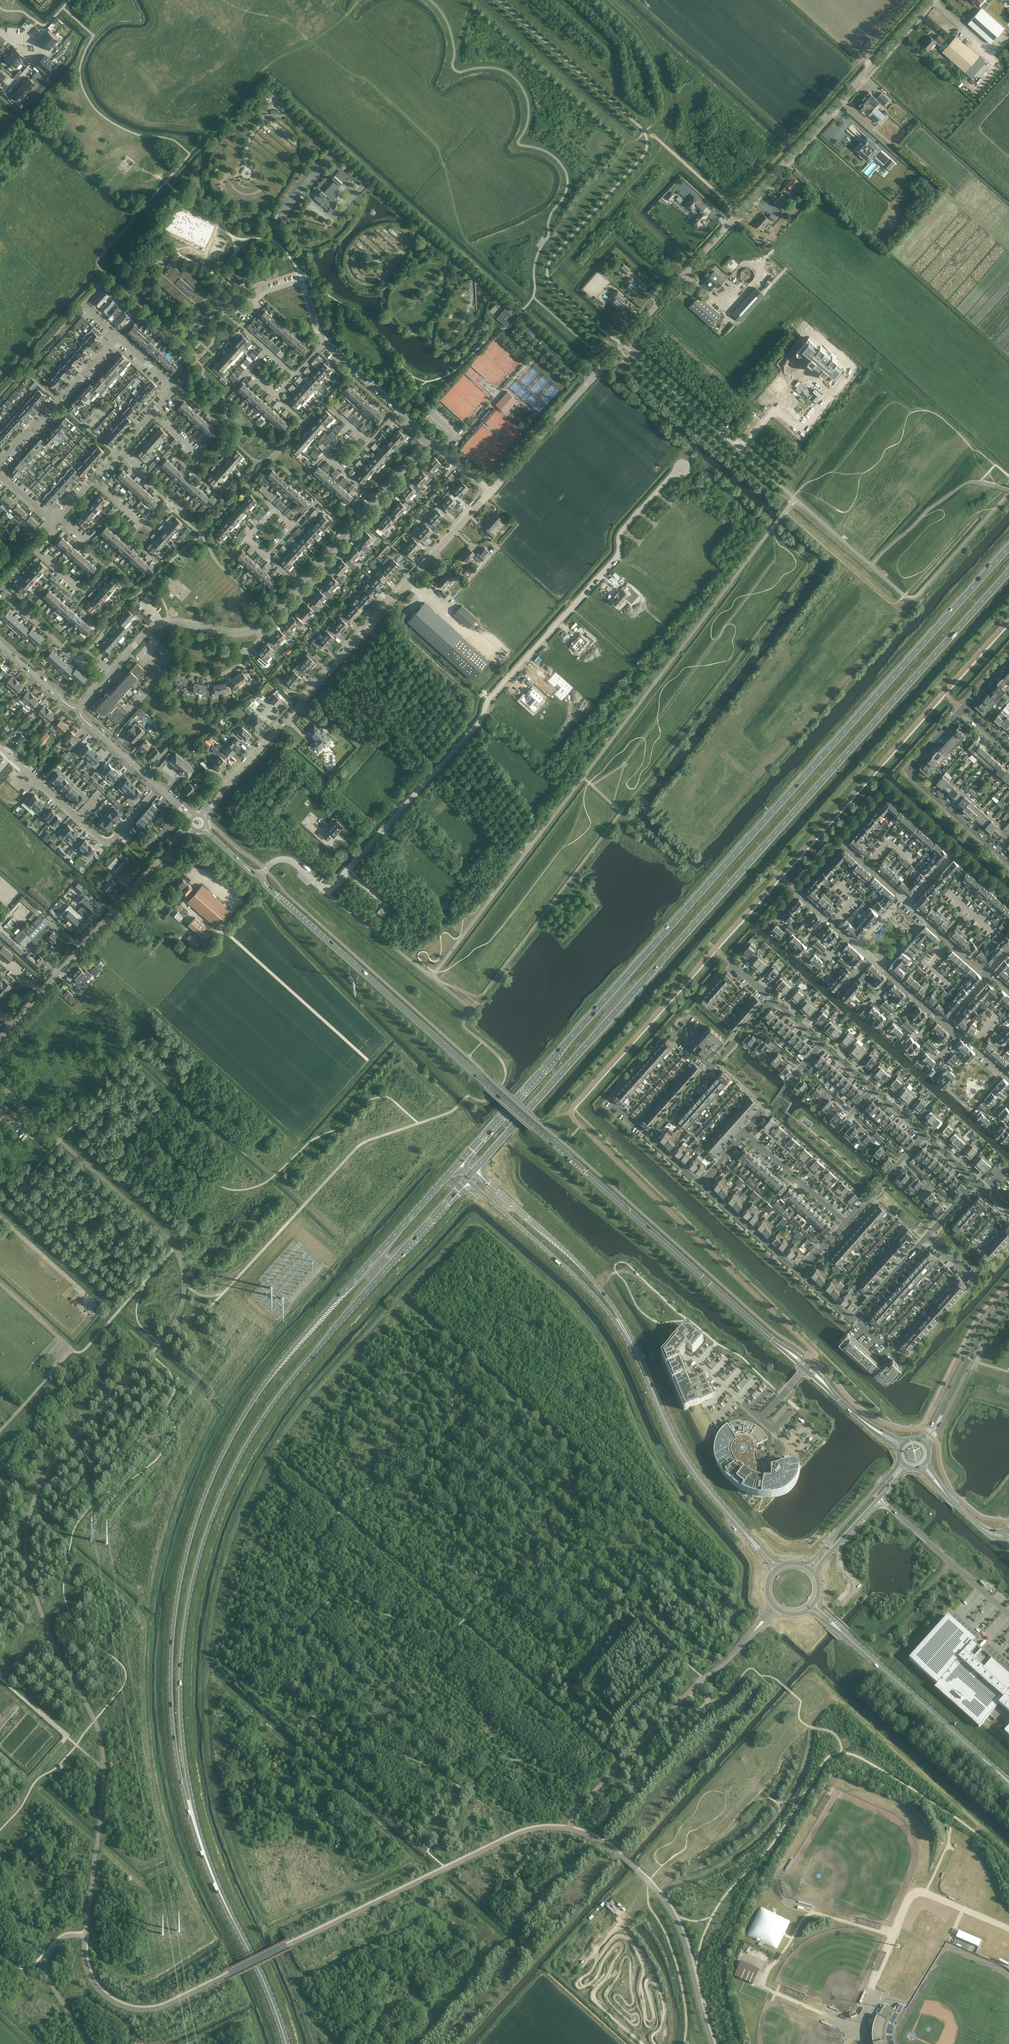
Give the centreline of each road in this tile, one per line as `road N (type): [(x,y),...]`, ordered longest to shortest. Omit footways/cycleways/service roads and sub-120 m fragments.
road 1 (trunk): [(1008,547),(458,1164)]
road 2 (trunk): [(475,1171),(1008,572)]
road 3 (primary): [(458,1164),(278,1369),(215,1468),(169,1638),(177,1760),(202,1847)]
road 4 (primary): [(202,1847),(182,1733),(181,1639),(217,1494),(261,1417),(468,1180)]
road 5 (tertiary): [(778,1345),(260,876)]
road 6 (tertiary): [(490,492),(932,0)]
road 7 (unclassified): [(325,888),(482,721),(487,704),(618,558),(621,533),(673,476)]
road 8 (tertiary): [(205,816),(490,492)]
road 9 (tertiary): [(0,1039),(191,829)]
road 10 (secondary): [(743,1530),(680,1451),(624,1330)]
road 11 (secondary): [(624,1330),(578,1263),(475,1171)]
road 12 (residential): [(1008,864),(908,771),(961,708)]
road 13 (secondary): [(468,1180),(624,1330)]
road 14 (primary): [(285,2043),(202,1847)]
road 15 (track): [(568,1829),(577,1807),(693,1687)]
road 16 (residential): [(161,788),(105,842),(24,770)]
road 17 (secondary): [(980,1756),(844,1634)]
road 18 (unclassified): [(880,1499),(1008,1615)]
road 19 (residential): [(0,462),(117,337)]
road 20 (tertiary): [(1008,1296),(920,1440)]
road 21 (tertiary): [(928,1447),(1008,1307)]
road 22 (residential): [(146,633),(188,670),(212,677),(235,666),(263,635),(256,629)]
road 23 (track): [(788,267),(764,294),(754,284),(726,312),(684,277)]
road 24 (tertiary): [(902,1463),(807,1566)]
road 25 (residential): [(701,1184),(800,1273)]
road 26 (residential): [(845,1222),(746,1134)]
road 27 (track): [(97,1304),(0,1216)]
road 28 (residential): [(245,314),(265,292),(298,282),(325,343)]

